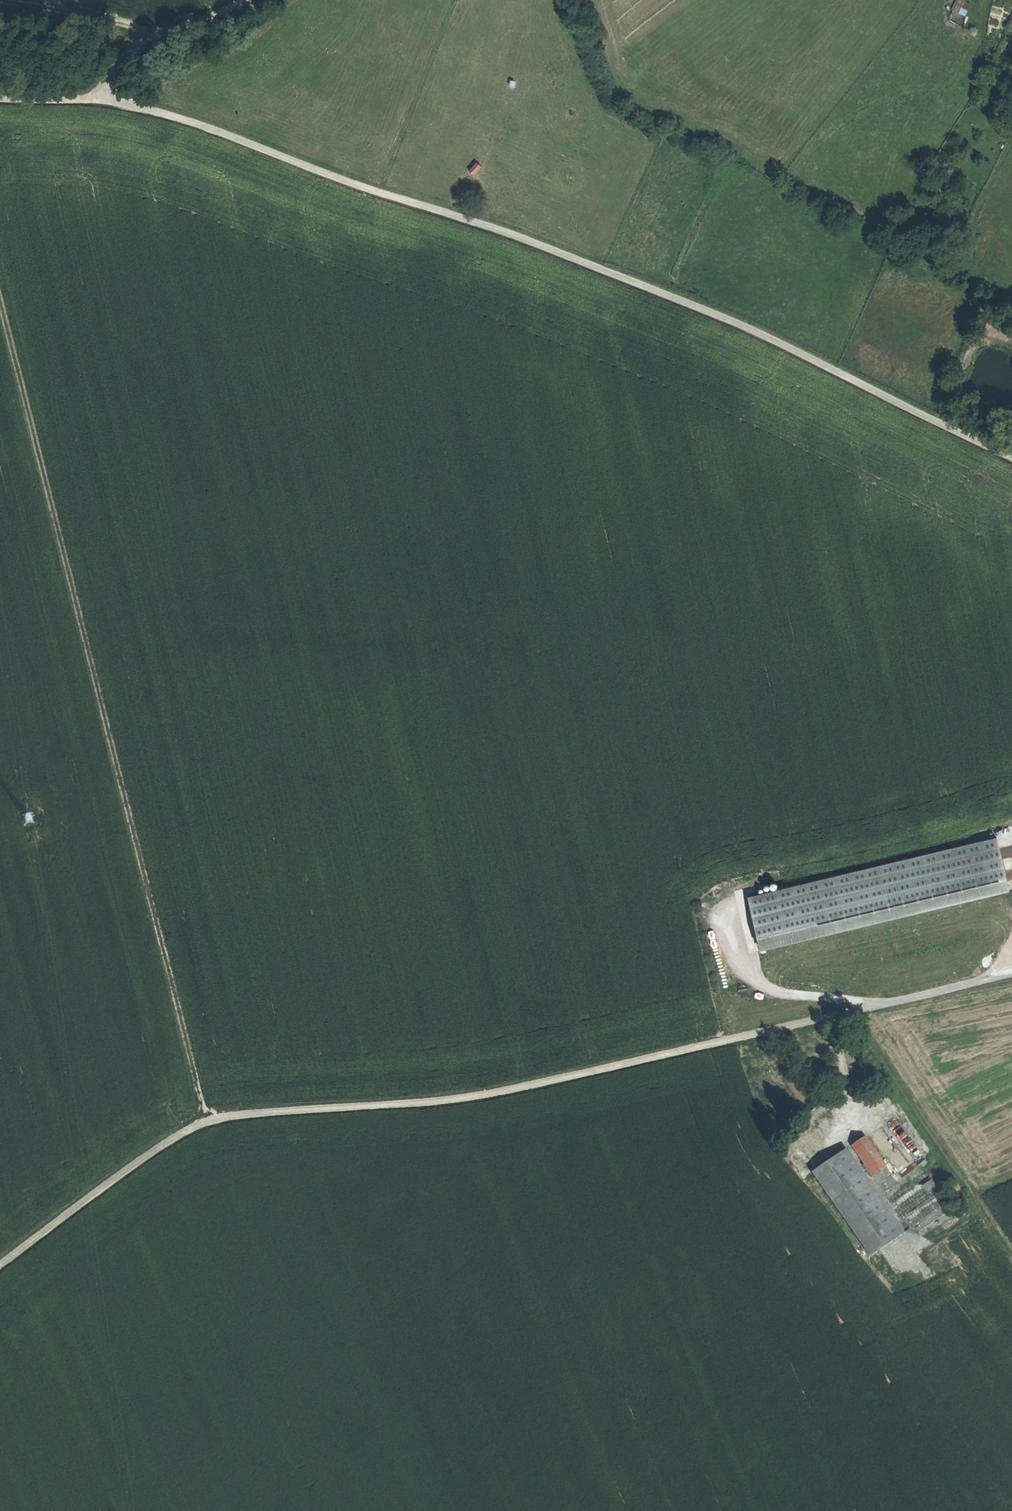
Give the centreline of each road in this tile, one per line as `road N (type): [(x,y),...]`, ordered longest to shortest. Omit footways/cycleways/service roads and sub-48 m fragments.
road 1 (track): [(1011,974),(493,1090),(208,1122),(174,1138),(0,1269)]
road 2 (track): [(100,100),(223,133),(511,233),(1011,452)]
road 3 (track): [(208,1122),(0,305)]
road 4 (track): [(848,1011),(1011,1254)]
road 5 (track): [(247,0),(138,47),(100,100)]

